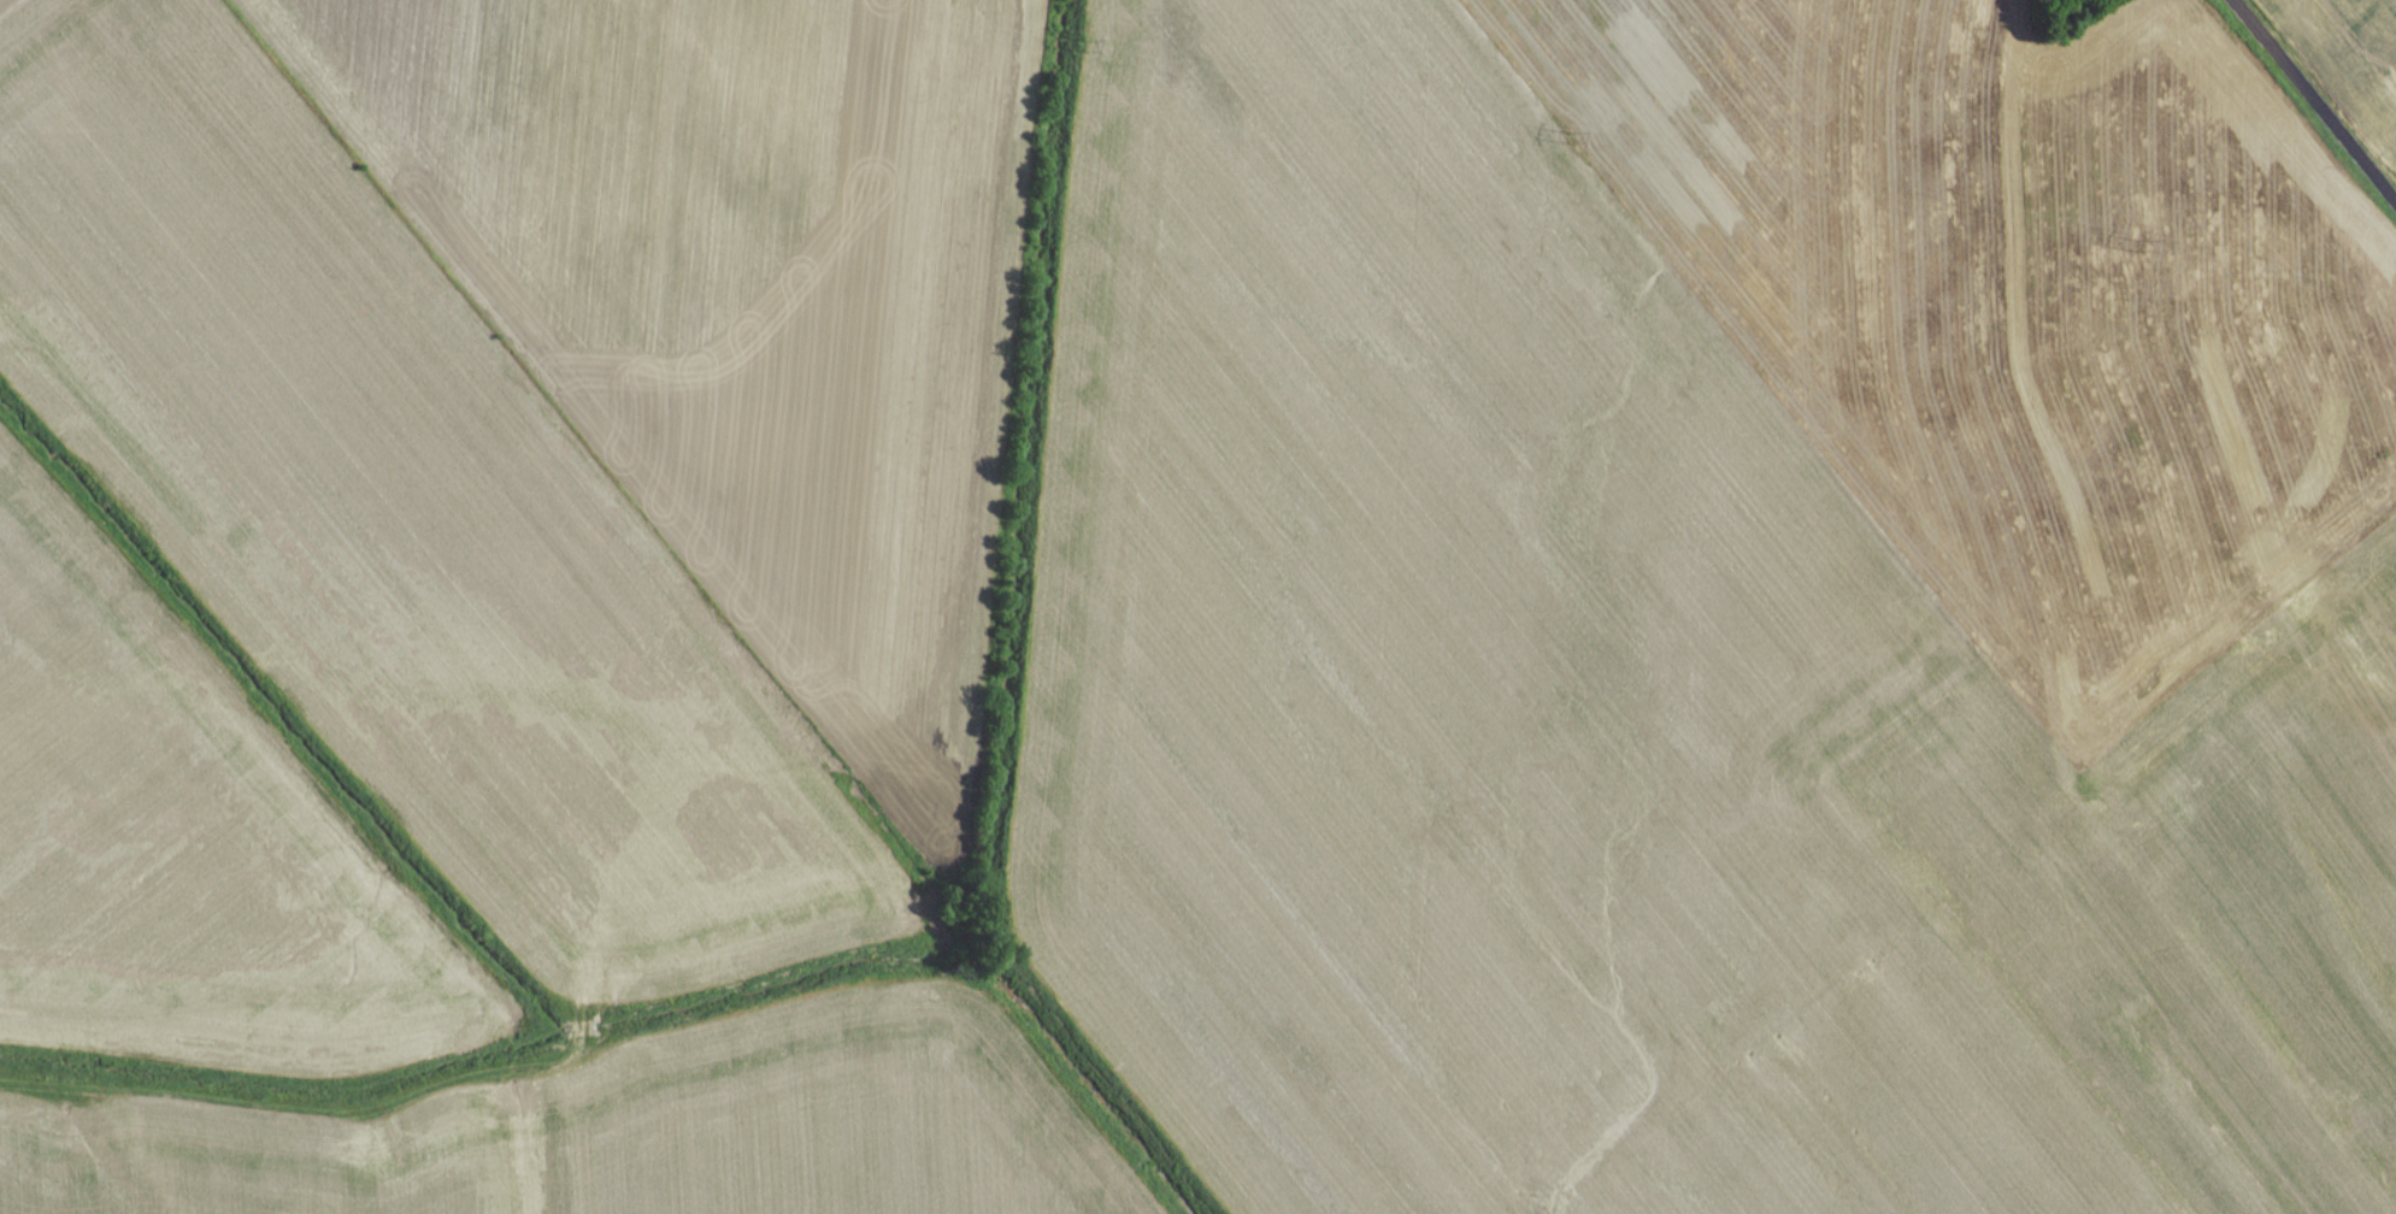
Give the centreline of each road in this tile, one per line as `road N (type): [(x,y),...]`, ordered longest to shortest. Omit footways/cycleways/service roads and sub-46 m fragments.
road 1 (residential): [(2395,204),(2231,0)]

